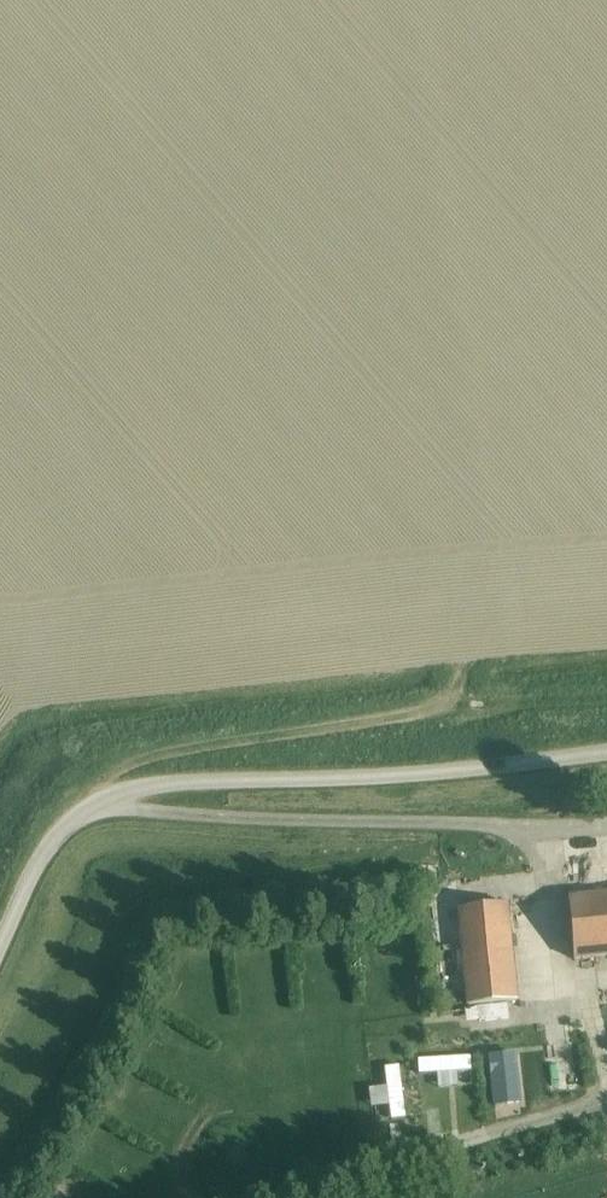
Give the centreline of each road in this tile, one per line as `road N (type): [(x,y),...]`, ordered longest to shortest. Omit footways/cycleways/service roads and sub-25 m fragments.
road 1 (unclassified): [(0,951),(45,847),(98,800),(158,788),(606,757)]

